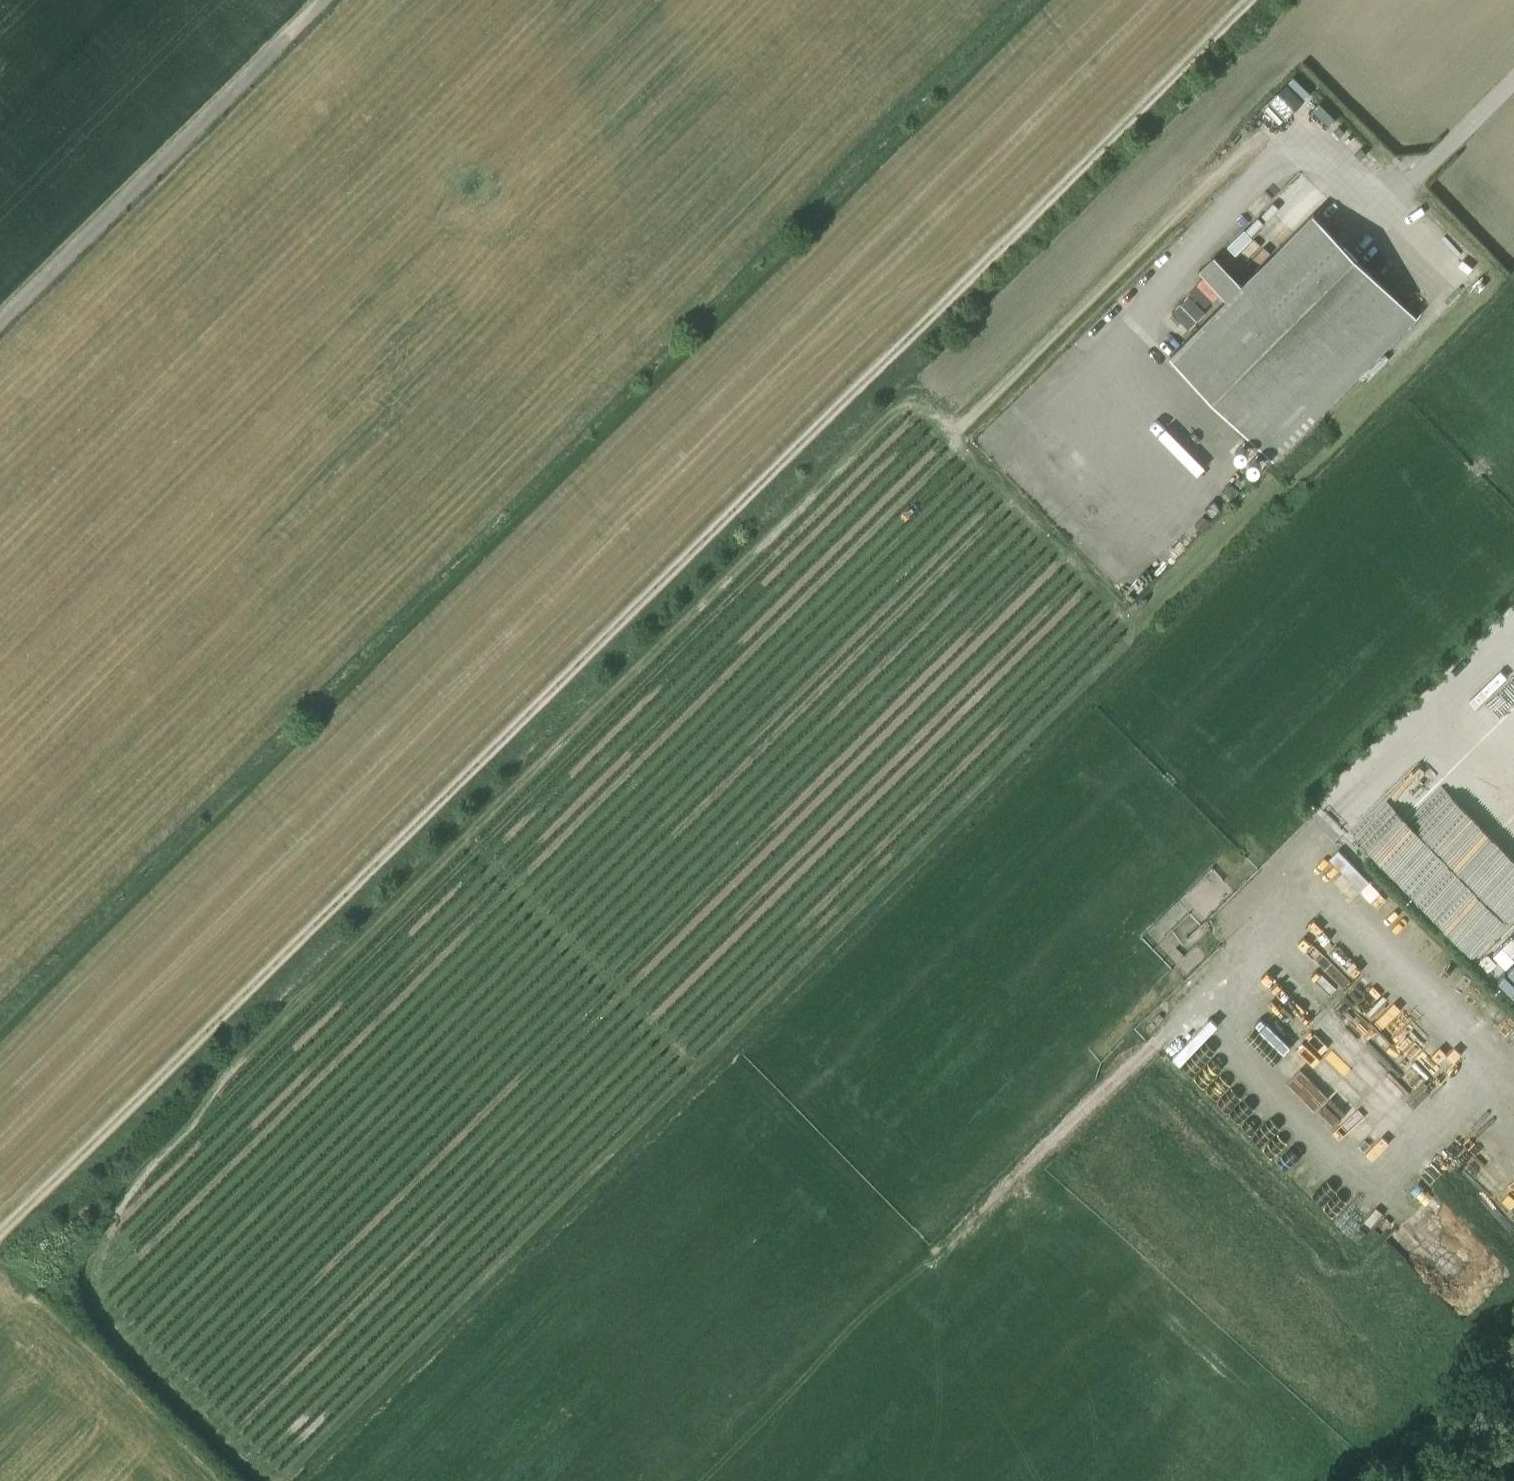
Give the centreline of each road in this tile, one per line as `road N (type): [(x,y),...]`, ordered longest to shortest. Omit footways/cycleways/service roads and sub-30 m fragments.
road 1 (track): [(8,1227),(1261,0)]
road 2 (track): [(312,0),(0,310)]
road 3 (track): [(941,1246),(1242,961)]

